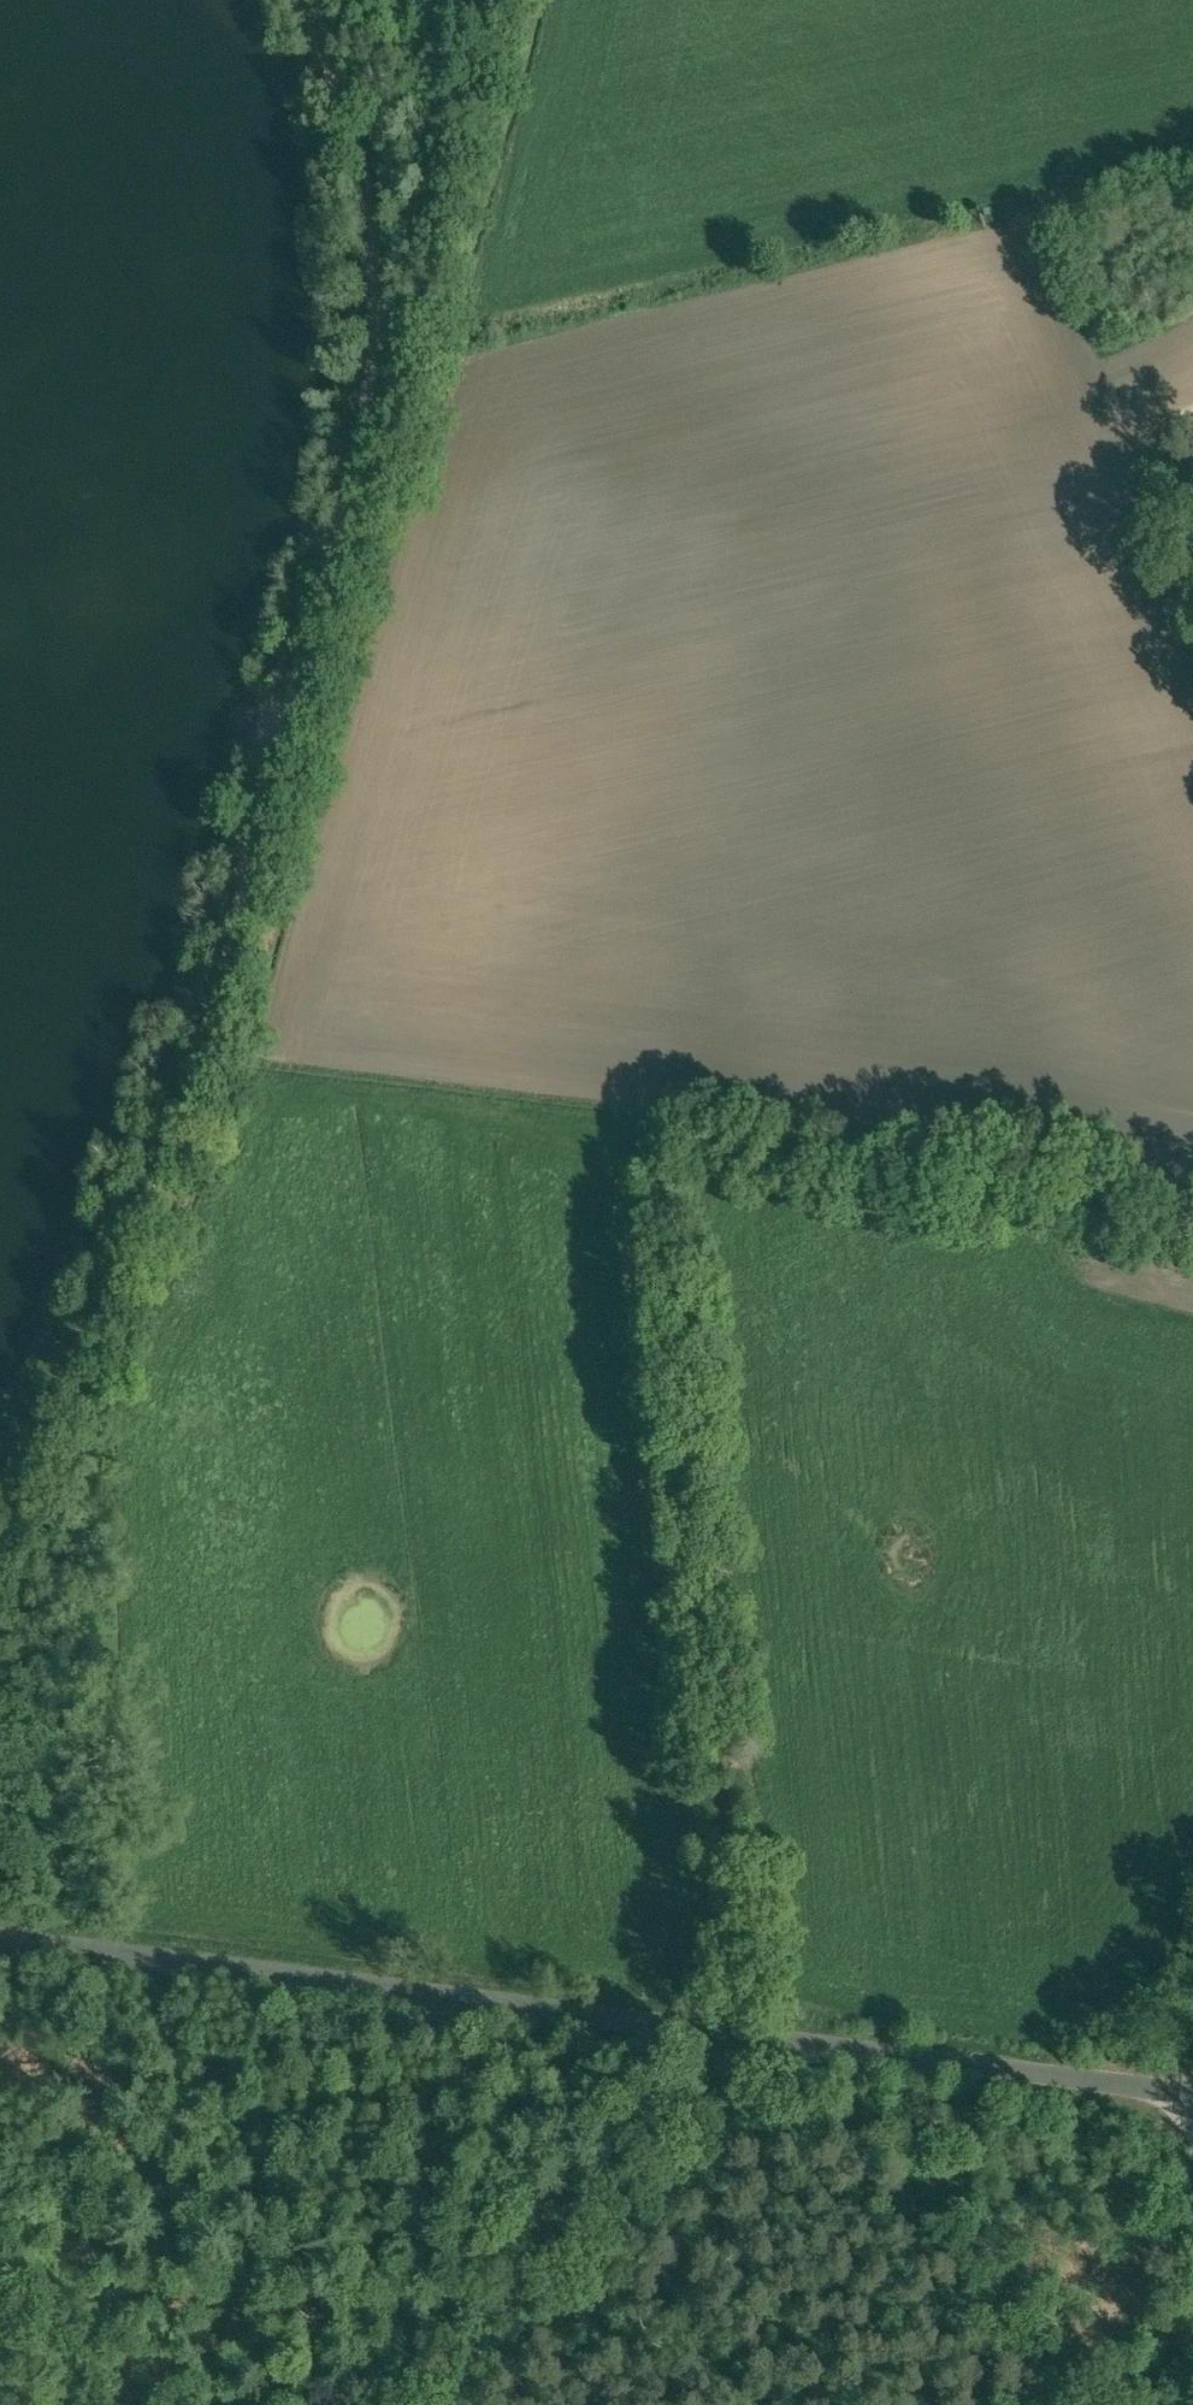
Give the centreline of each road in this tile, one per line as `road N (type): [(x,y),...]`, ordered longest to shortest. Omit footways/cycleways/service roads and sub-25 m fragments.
road 1 (unclassified): [(1184,2098),(0,1933)]

